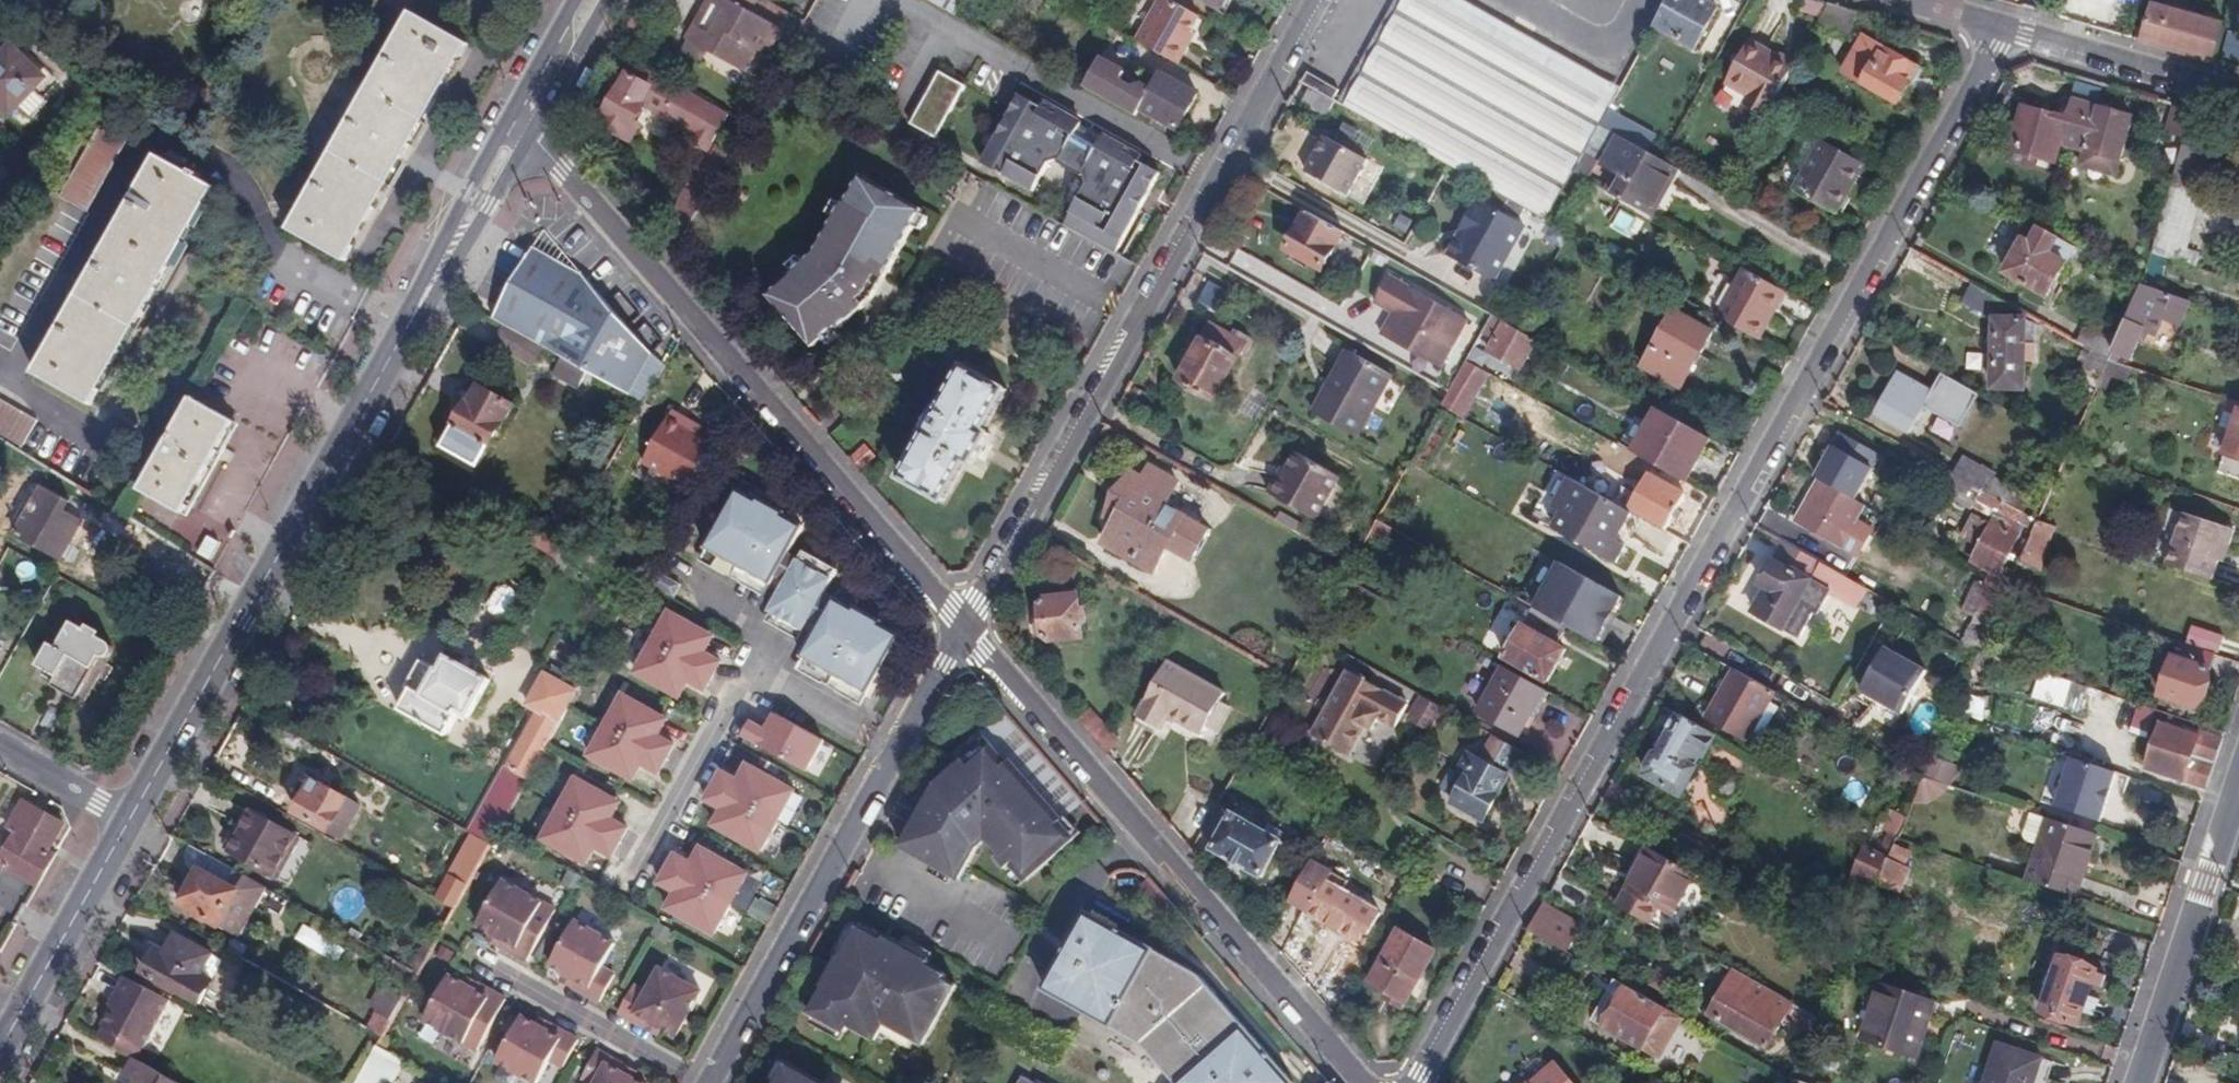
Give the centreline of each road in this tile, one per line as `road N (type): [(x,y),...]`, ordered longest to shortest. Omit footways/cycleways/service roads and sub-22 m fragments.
road 1 (residential): [(2002,30),(1785,441),(1496,928),(1414,1082)]
road 2 (secondary): [(521,123),(128,822)]
road 3 (residential): [(960,629),(1326,0)]
road 4 (residential): [(960,629),(521,123)]
road 5 (residential): [(1364,1082),(960,629)]
road 6 (residential): [(960,629),(710,1082)]
road 7 (residential): [(2238,782),(2139,1082)]
road 8 (secondary): [(128,822),(0,1041)]
road 9 (residential): [(2002,30),(2238,90)]
road 10 (residential): [(128,822),(0,749)]
road 11 (secondary): [(592,0),(521,123)]

